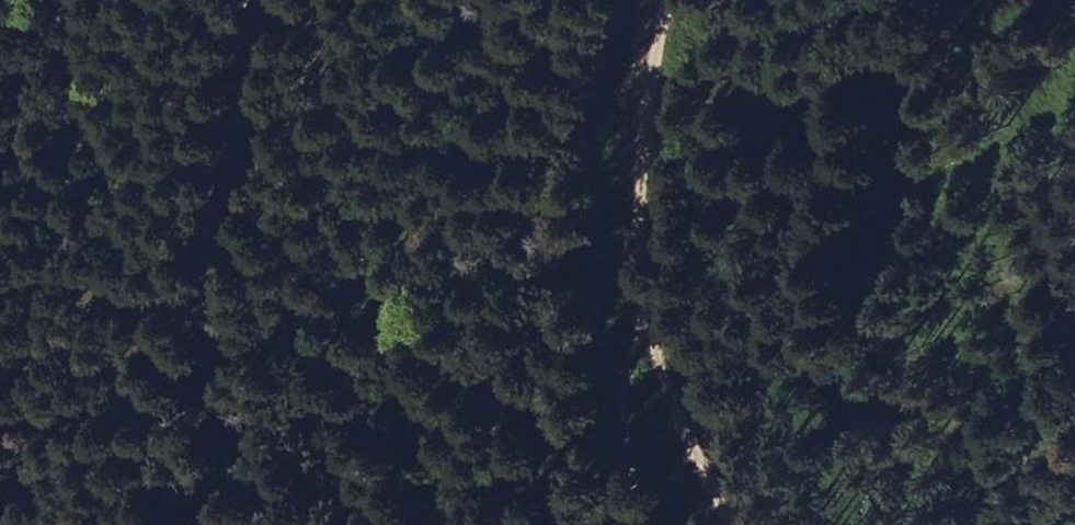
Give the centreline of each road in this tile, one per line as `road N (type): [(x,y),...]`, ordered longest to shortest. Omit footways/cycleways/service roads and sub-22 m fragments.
road 1 (track): [(721,0),(671,282),(705,454),(760,524)]

